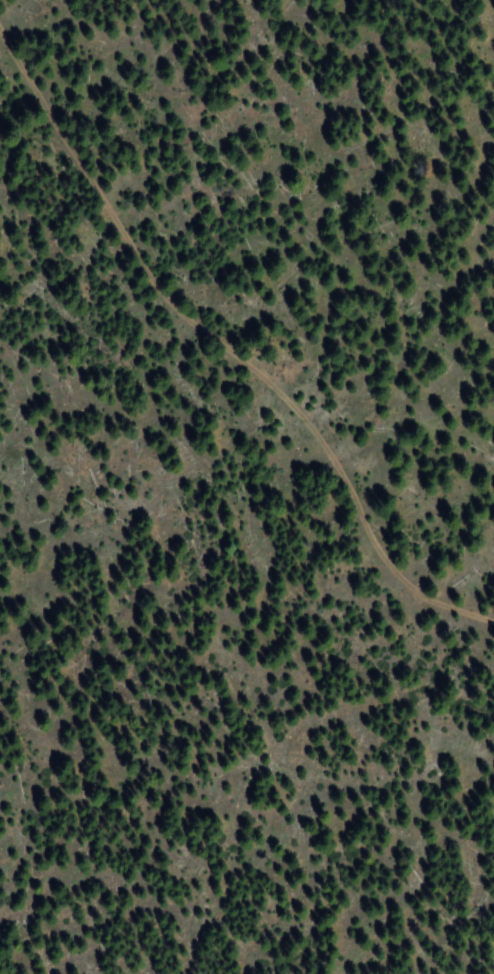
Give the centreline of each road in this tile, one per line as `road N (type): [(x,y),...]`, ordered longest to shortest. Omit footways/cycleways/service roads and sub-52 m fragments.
road 1 (track): [(493,620),(413,587),(385,560),(300,408),(172,306),(0,29)]

